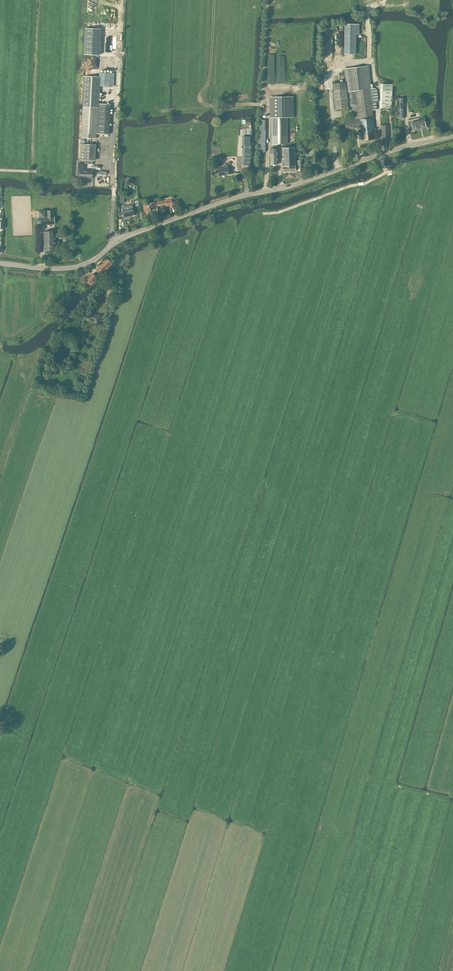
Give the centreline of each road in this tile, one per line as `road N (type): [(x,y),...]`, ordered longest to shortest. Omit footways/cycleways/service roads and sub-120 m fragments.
road 1 (tertiary): [(0,264),(89,263),(128,235),(452,136)]
road 2 (track): [(263,214),(386,172),(424,207)]

